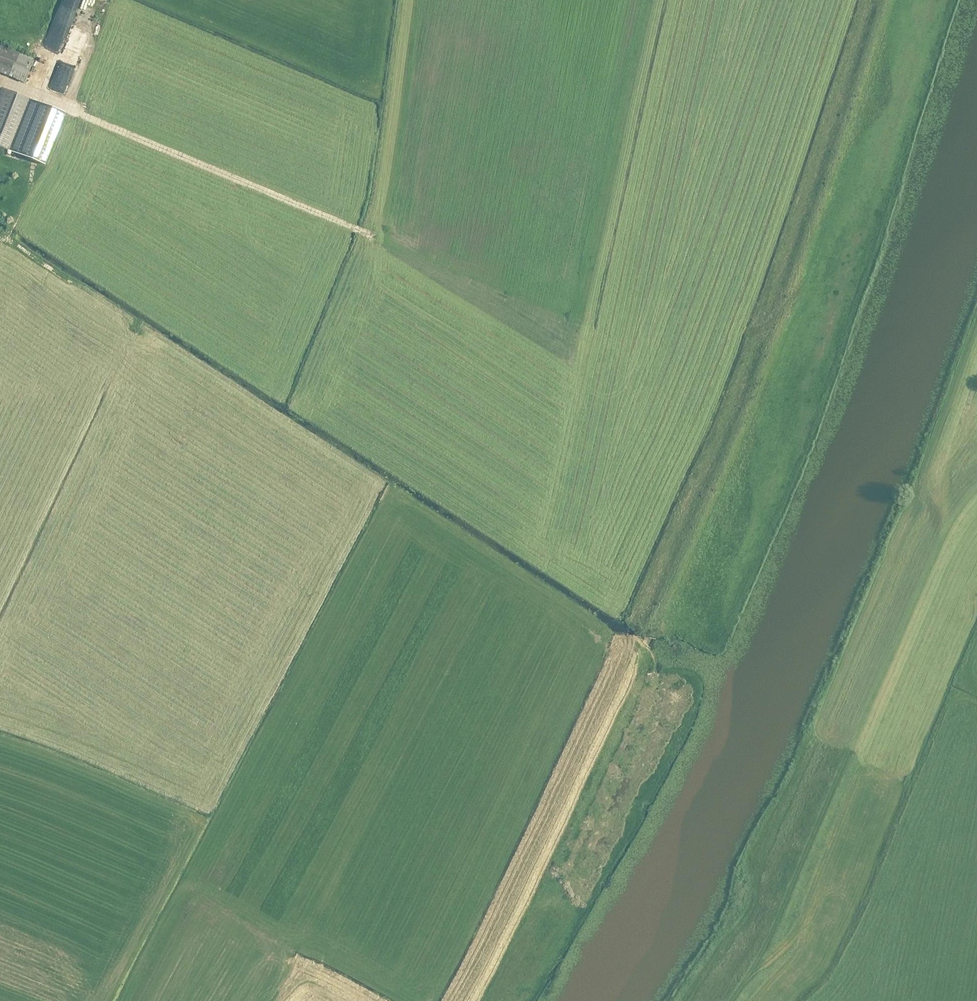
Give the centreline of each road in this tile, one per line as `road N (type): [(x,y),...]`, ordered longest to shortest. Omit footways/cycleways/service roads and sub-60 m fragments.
road 1 (track): [(699,499),(467,1000)]
road 2 (track): [(944,535),(945,468),(976,368)]

